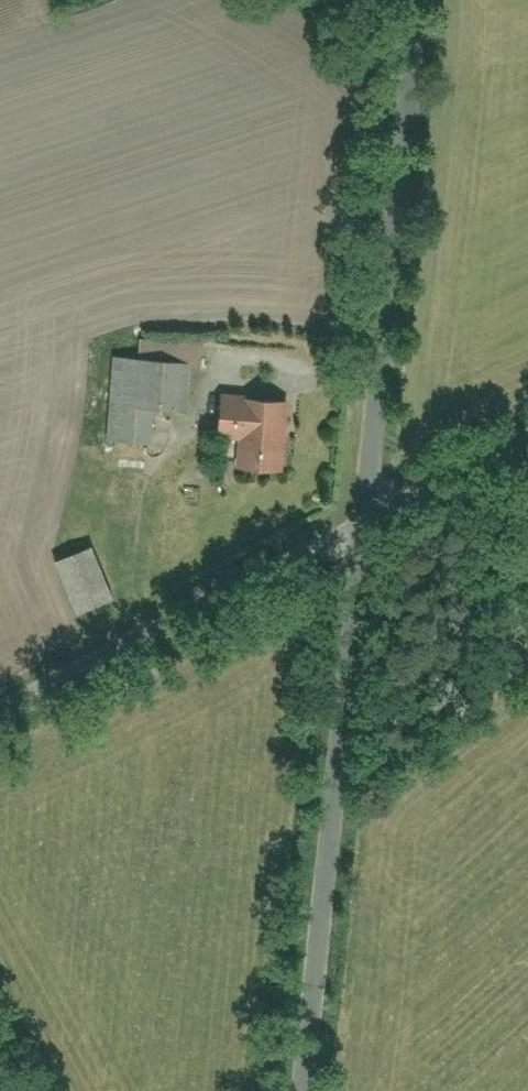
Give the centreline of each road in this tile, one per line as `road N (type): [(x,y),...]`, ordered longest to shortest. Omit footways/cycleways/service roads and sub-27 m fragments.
road 1 (unclassified): [(356,535),(305,1090)]
road 2 (unclassified): [(403,0),(356,535)]
road 3 (unclassified): [(356,535),(0,712)]
road 4 (unclassified): [(527,452),(356,535)]

